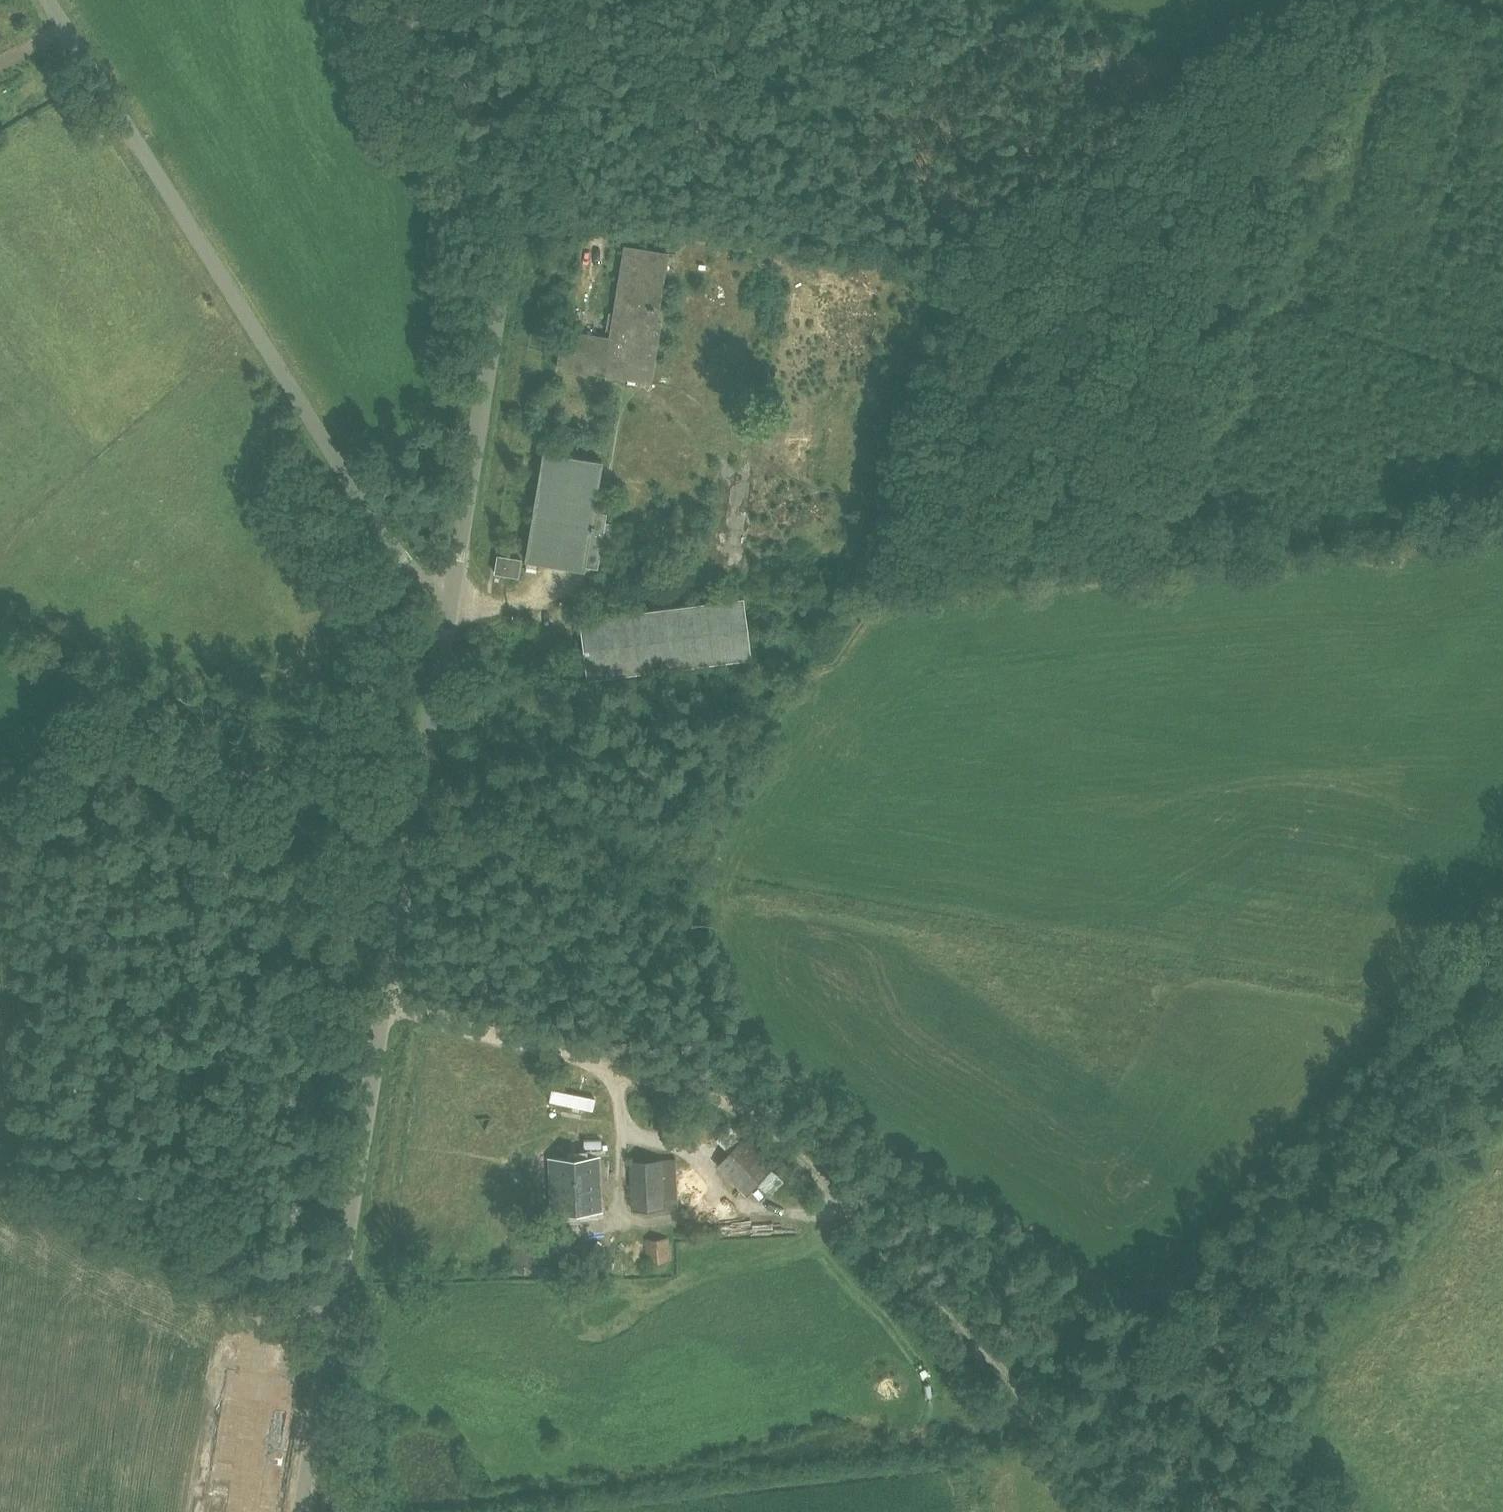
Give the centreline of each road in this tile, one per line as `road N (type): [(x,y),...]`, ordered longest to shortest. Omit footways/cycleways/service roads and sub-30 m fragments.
road 1 (unclassified): [(300,1511),(449,588)]
road 2 (track): [(384,996),(693,1087),(750,1117),(1118,1511)]
road 3 (unclassified): [(449,588),(368,498),(280,372),(48,0)]
road 4 (unclassified): [(449,588),(549,0)]
road 5 (track): [(297,670),(327,631),(357,620),(444,619)]

